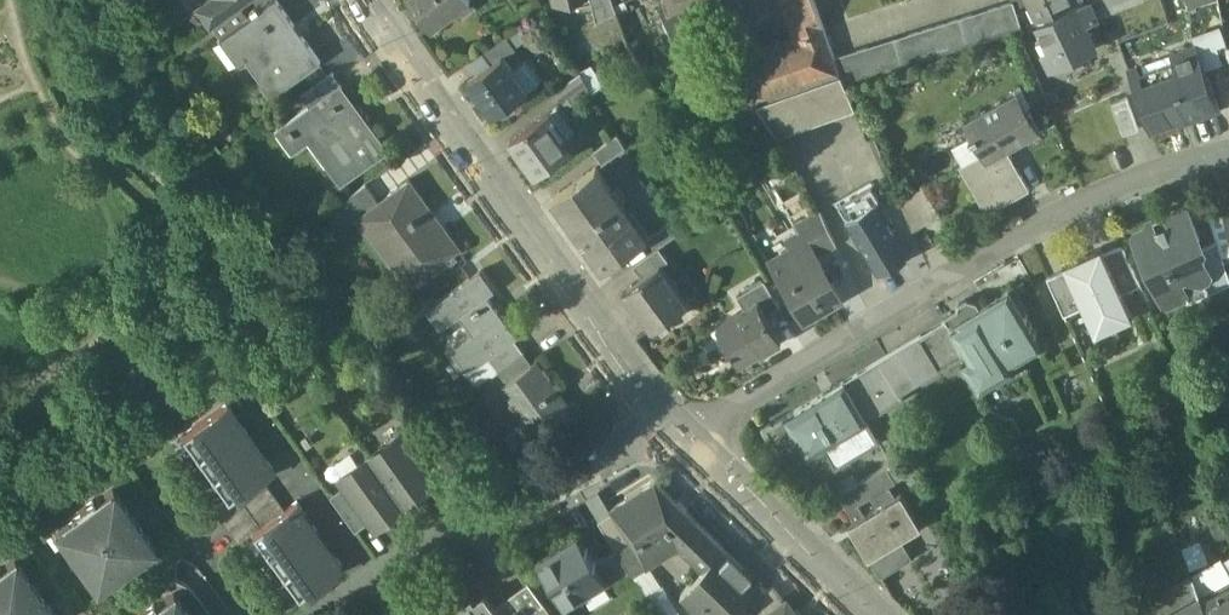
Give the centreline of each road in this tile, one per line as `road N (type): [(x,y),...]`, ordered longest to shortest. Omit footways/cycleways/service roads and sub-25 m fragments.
road 1 (residential): [(689,441),(999,246),(1104,192),(1228,152)]
road 2 (residential): [(673,425),(357,0)]
road 3 (residential): [(882,614),(689,441)]
road 4 (residential): [(484,515),(673,425)]

